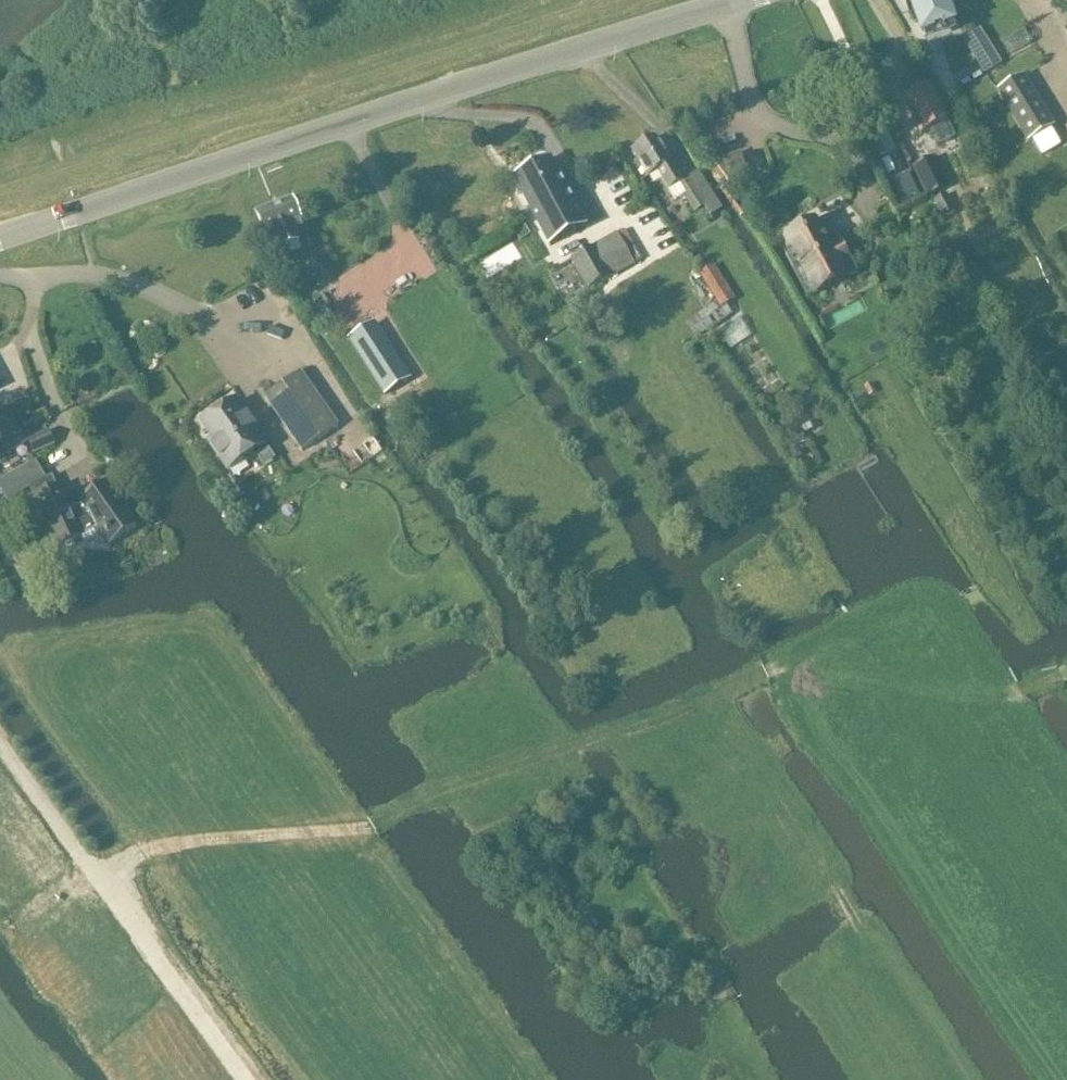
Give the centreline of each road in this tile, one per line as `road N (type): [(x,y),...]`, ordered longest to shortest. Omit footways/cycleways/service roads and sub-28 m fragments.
road 1 (tertiary): [(0,241),(747,0)]
road 2 (track): [(105,876),(146,852),(187,843),(374,826),(431,796),(654,724),(774,672)]

